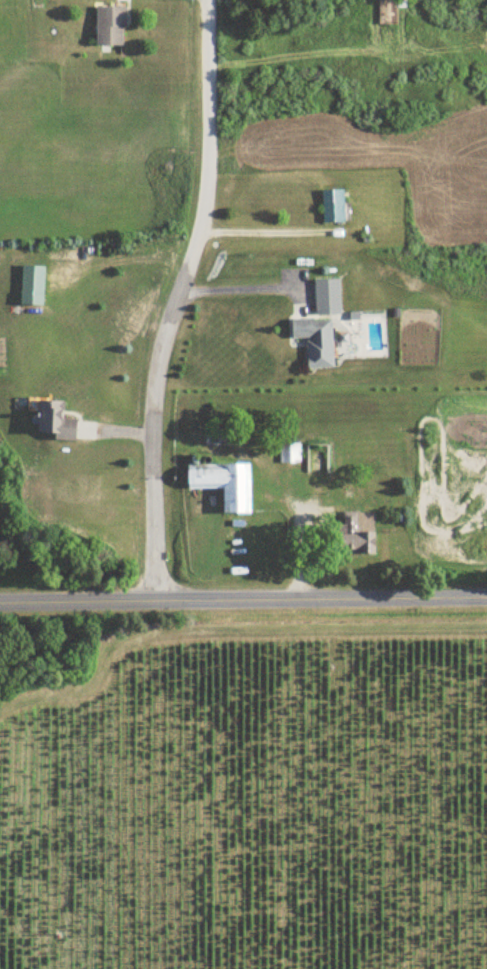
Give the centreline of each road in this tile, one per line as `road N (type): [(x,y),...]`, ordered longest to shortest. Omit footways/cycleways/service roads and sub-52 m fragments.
road 1 (residential): [(157,599),(152,412),(169,316),(203,221),(207,0)]
road 2 (tertiary): [(0,601),(486,596)]

